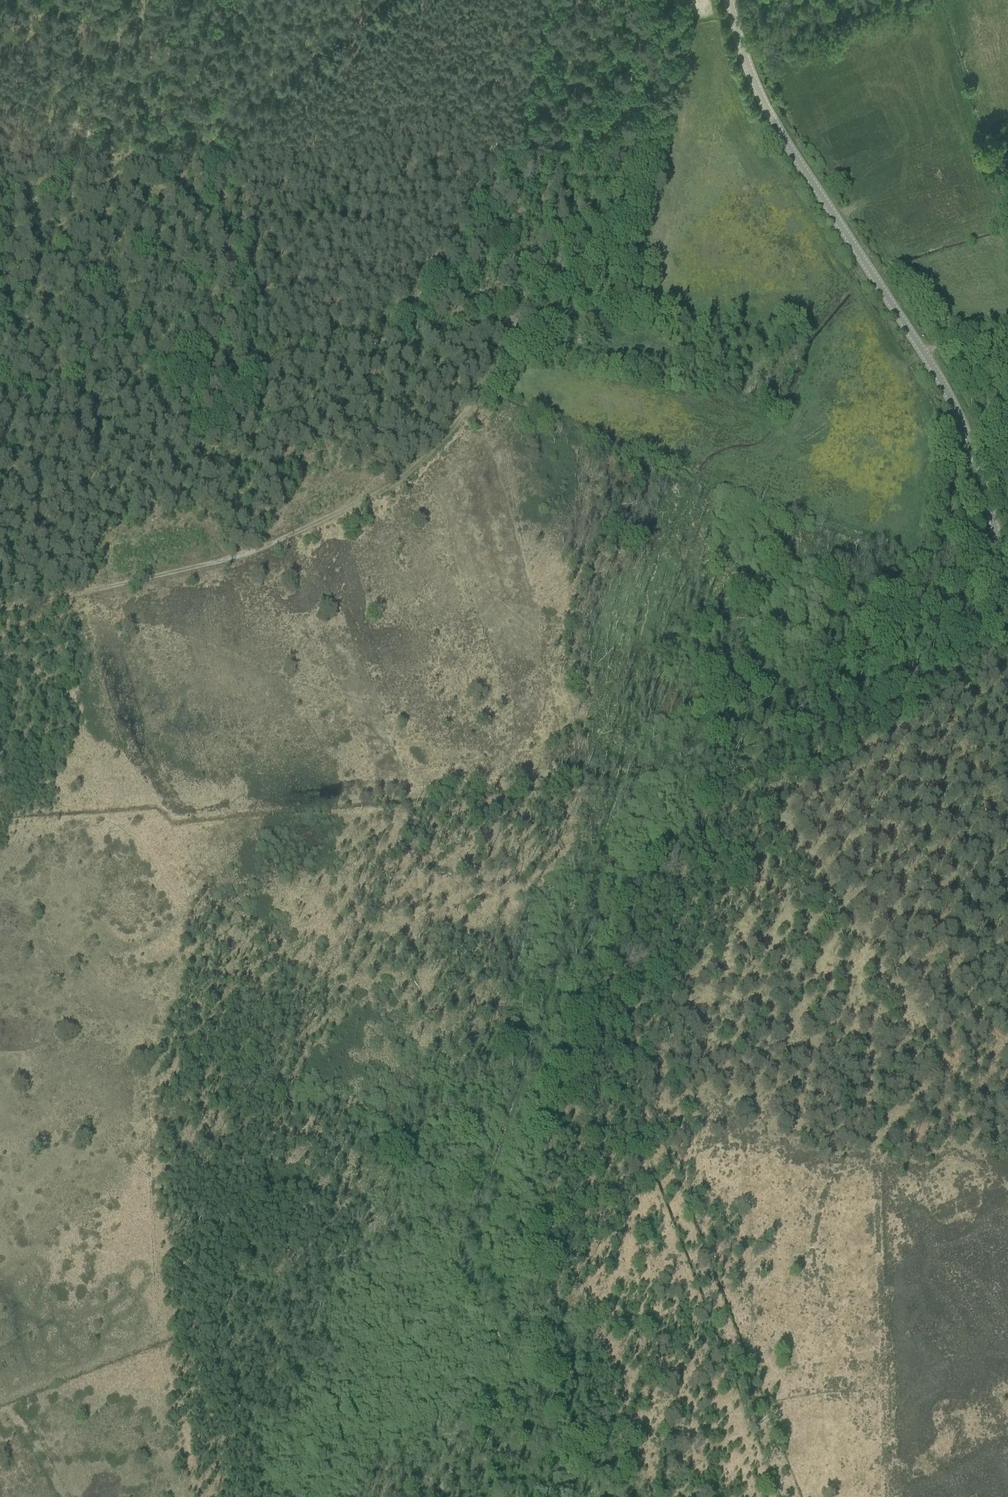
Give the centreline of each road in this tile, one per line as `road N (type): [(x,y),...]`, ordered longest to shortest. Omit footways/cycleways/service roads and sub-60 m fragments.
road 1 (tertiary): [(1007,578),(962,417),(772,119),(730,0)]
road 2 (track): [(380,0),(207,135),(103,176),(60,223),(0,231)]
road 3 (track): [(868,937),(1007,836)]

